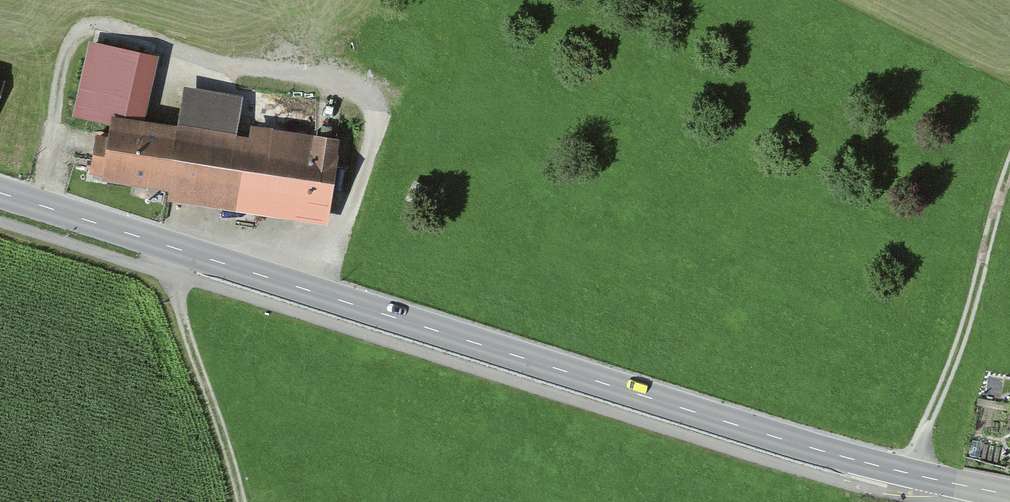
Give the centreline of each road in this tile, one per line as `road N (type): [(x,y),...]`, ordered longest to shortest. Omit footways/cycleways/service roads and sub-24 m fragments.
road 1 (secondary): [(1009,496),(764,435),(0,193)]
road 2 (track): [(1009,166),(968,318),(908,473)]
road 3 (track): [(176,249),(169,274),(244,501)]

